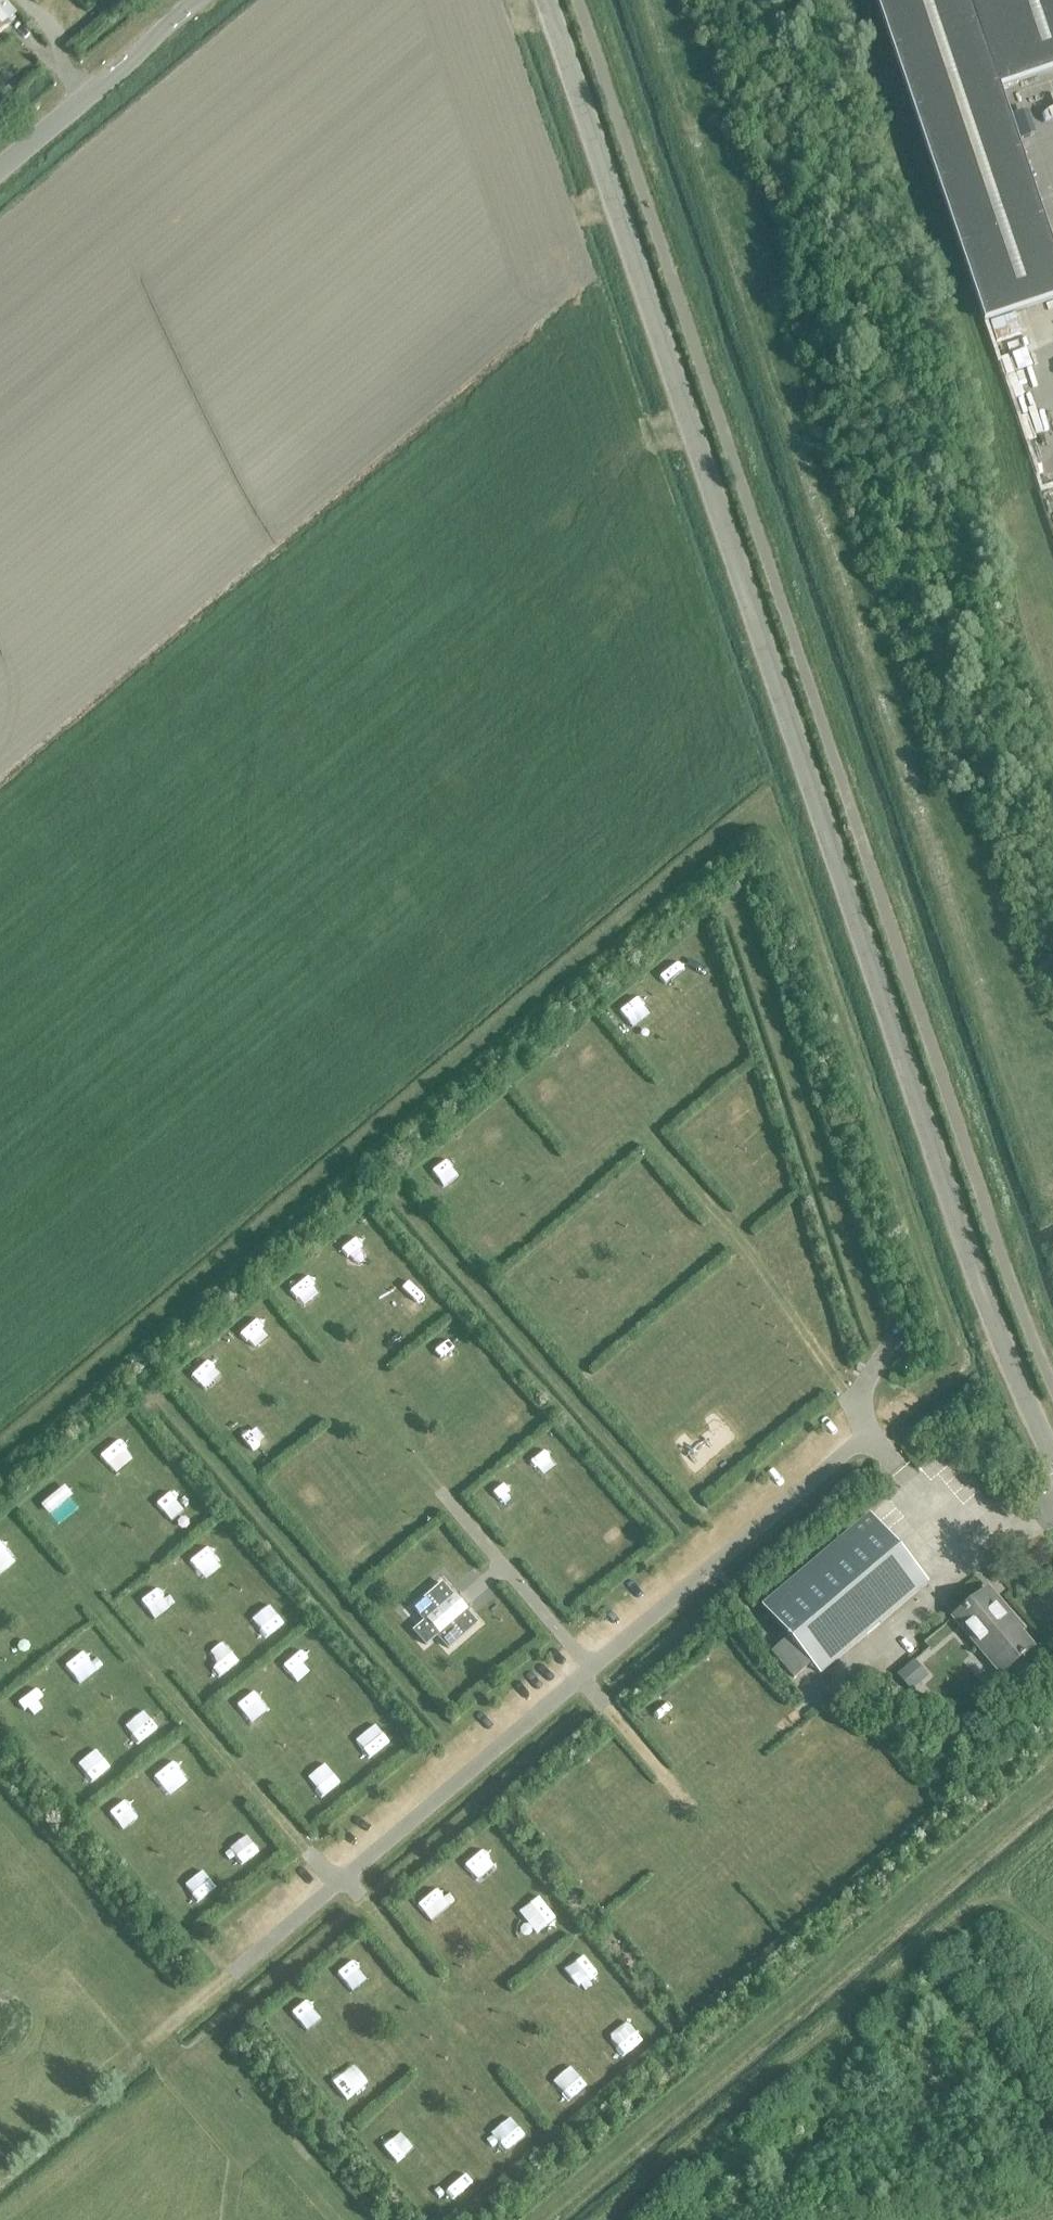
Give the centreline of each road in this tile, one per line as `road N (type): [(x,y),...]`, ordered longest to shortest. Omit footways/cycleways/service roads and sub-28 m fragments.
road 1 (unclassified): [(1052,1462),(983,1298),(546,0)]
road 2 (unclassified): [(0,172),(206,0)]

